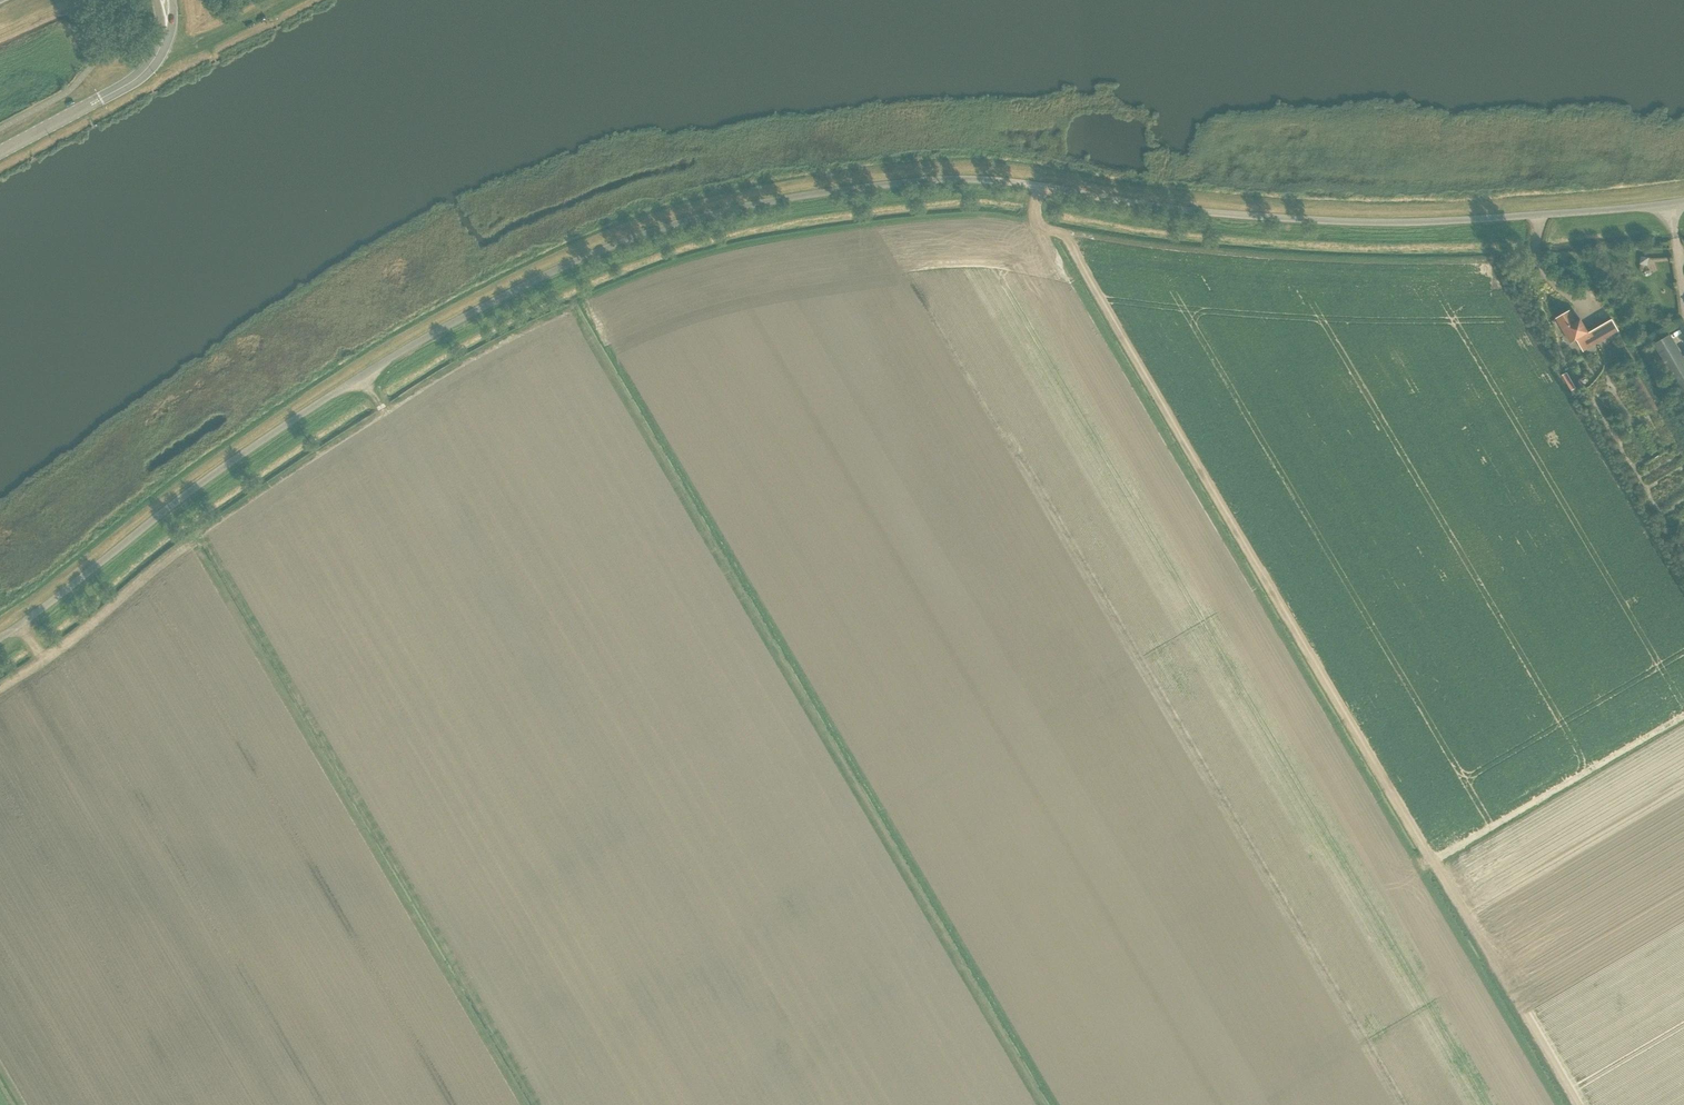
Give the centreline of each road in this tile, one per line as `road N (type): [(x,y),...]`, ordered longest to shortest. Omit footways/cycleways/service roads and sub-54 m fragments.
road 1 (unclassified): [(0,638),(206,480),(407,348),(567,265),(718,213),(960,179),(1332,221),(1459,220),(1683,201)]
road 2 (tertiary): [(0,153),(146,70),(165,39),(165,0)]

